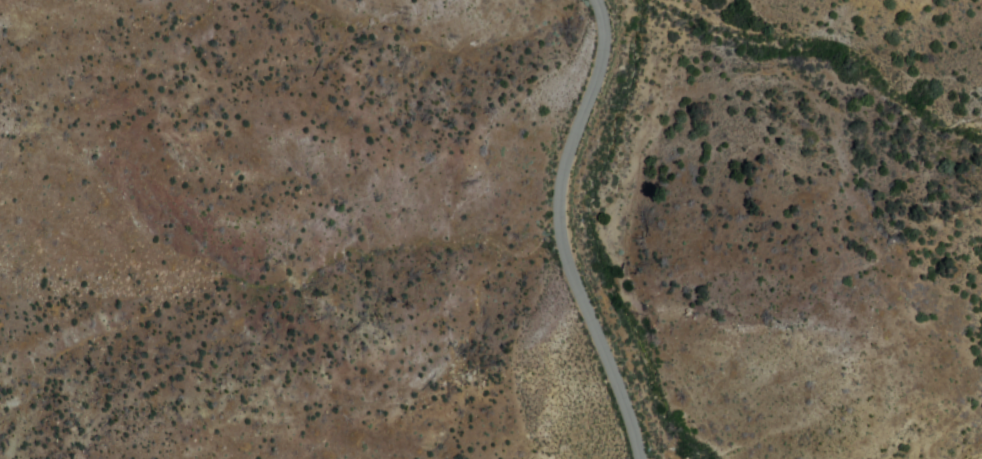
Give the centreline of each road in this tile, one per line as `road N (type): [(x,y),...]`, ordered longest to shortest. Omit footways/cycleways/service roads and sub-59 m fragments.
road 1 (residential): [(582,0),(595,31),(595,71),(553,156),(539,208),(546,246),(642,458)]

